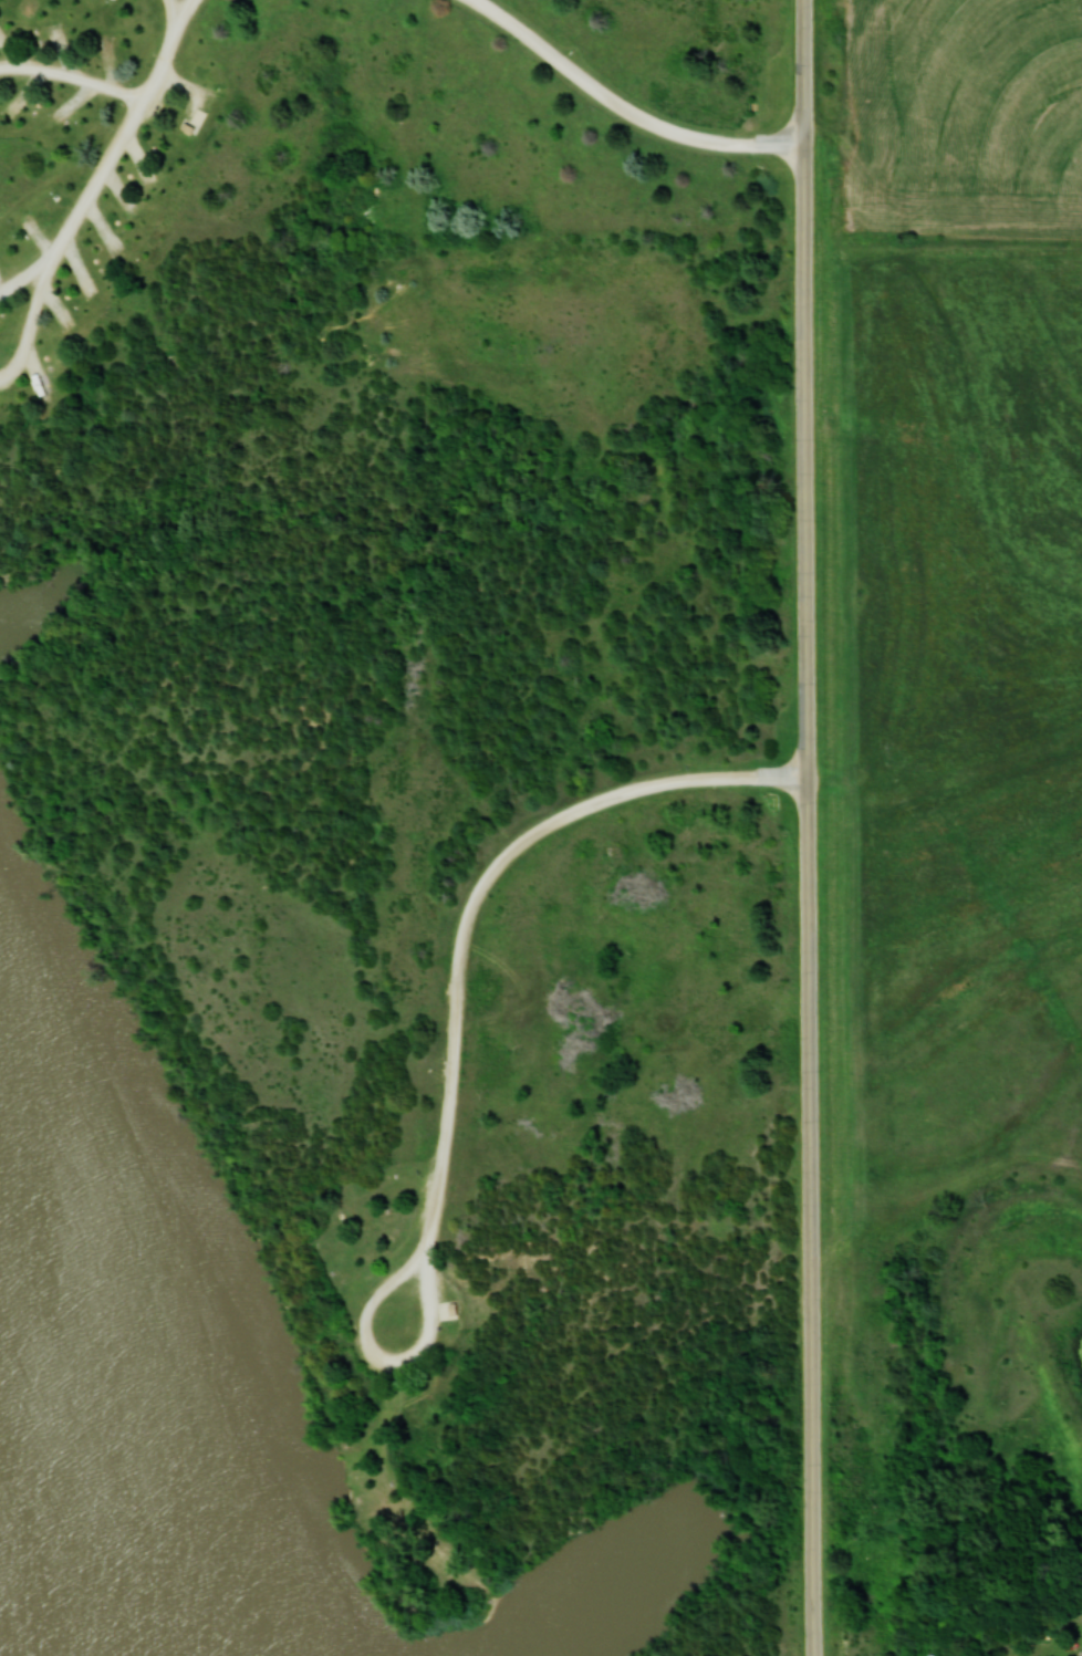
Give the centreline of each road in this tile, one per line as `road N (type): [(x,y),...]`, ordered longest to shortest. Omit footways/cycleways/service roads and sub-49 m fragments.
road 1 (residential): [(818,1655),(809,0)]

